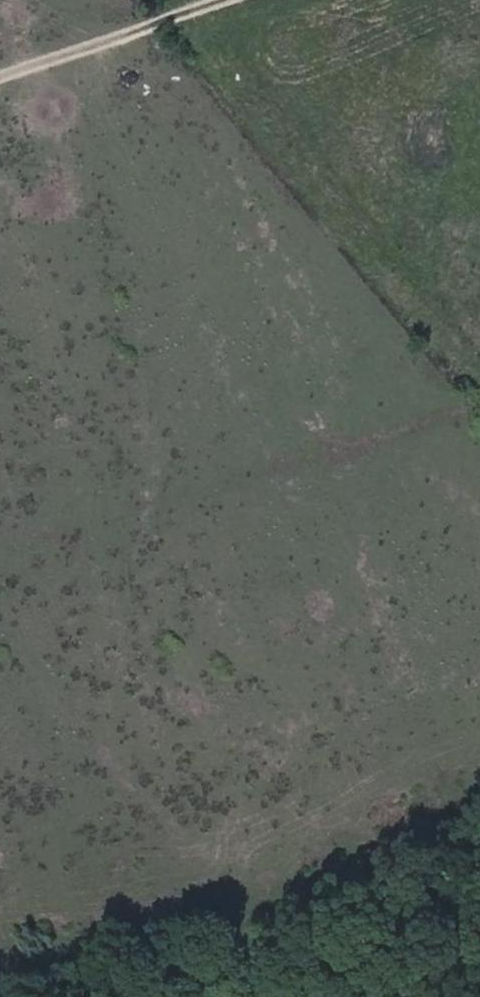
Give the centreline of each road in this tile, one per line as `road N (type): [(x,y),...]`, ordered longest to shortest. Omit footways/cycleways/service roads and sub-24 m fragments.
road 1 (track): [(233,0),(0,80)]

